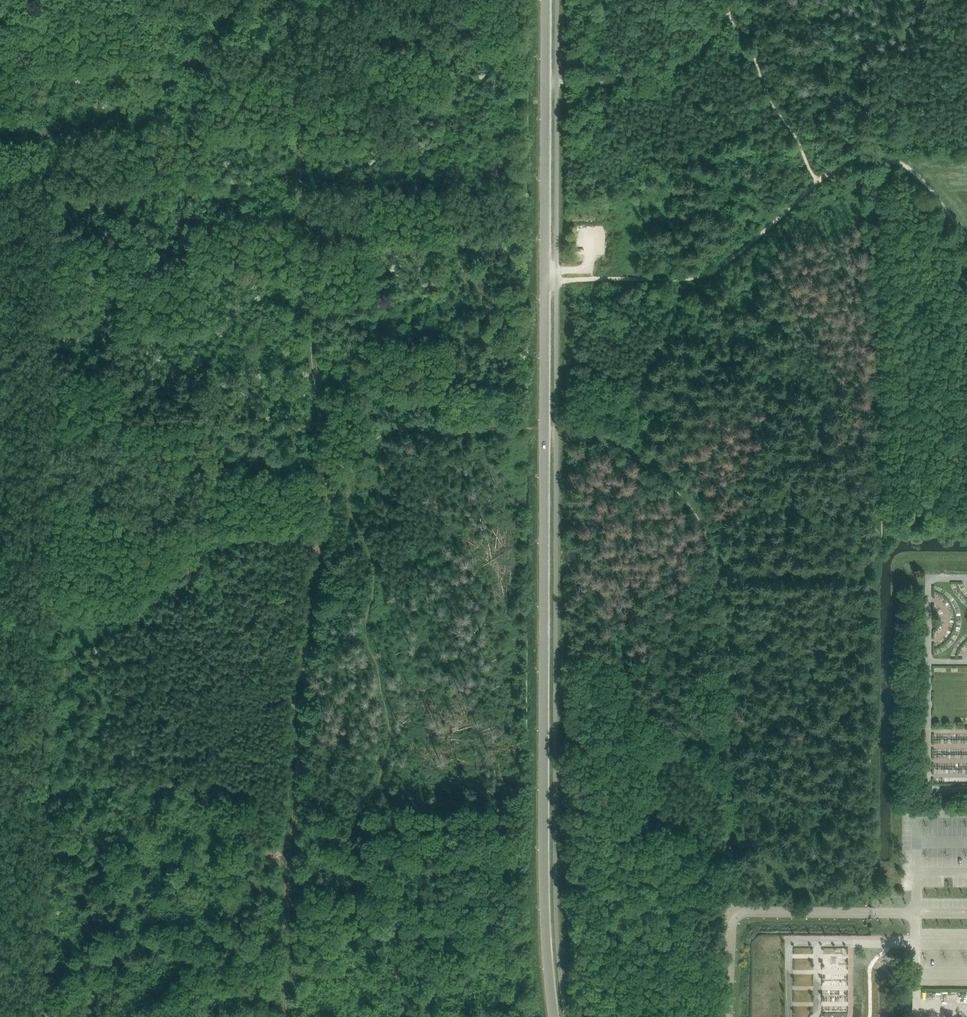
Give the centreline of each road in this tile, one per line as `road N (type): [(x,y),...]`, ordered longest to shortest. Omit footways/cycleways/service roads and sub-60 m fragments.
road 1 (track): [(285,1016),(291,841),(325,516),(303,279),(294,0)]
road 2 (unclassified): [(554,1016),(543,849),(545,0)]
road 3 (track): [(732,912),(727,661),(709,535),(690,504),(629,453),(558,433)]
road 4 (track): [(237,0),(190,63),(141,99),(61,130),(0,135)]

